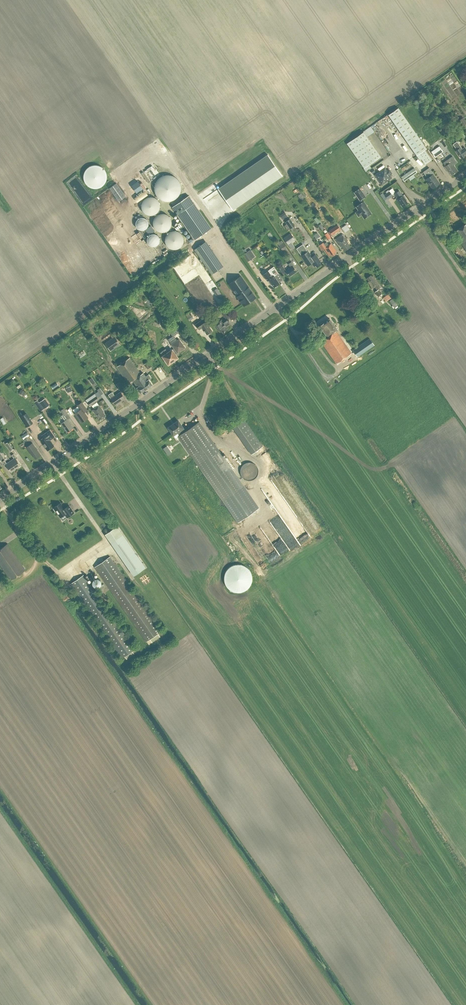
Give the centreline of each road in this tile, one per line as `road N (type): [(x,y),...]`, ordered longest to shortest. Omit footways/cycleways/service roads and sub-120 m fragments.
road 1 (tertiary): [(0,500),(465,174)]

